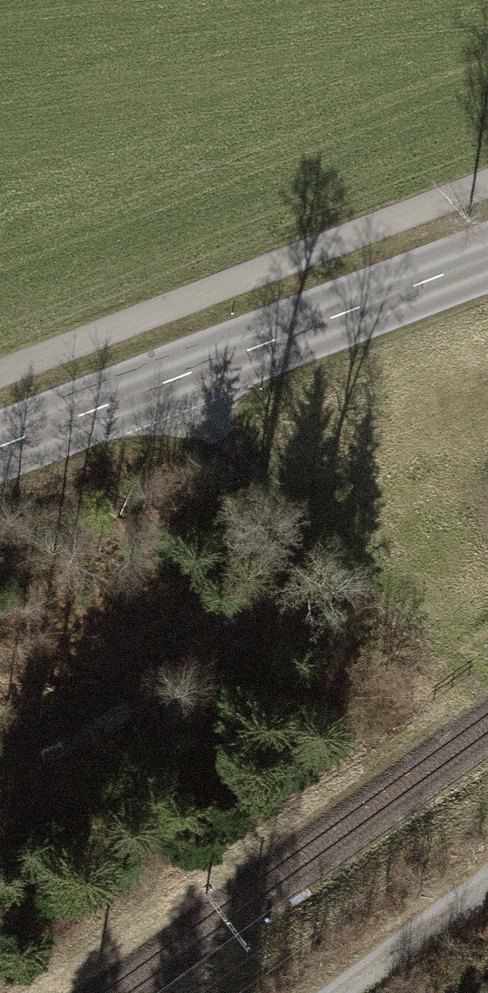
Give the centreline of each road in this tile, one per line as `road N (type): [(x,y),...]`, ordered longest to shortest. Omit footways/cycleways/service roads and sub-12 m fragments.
road 1 (secondary): [(487,259),(0,448)]
road 2 (track): [(418,662),(211,432),(177,380)]
road 3 (track): [(487,887),(340,992)]

